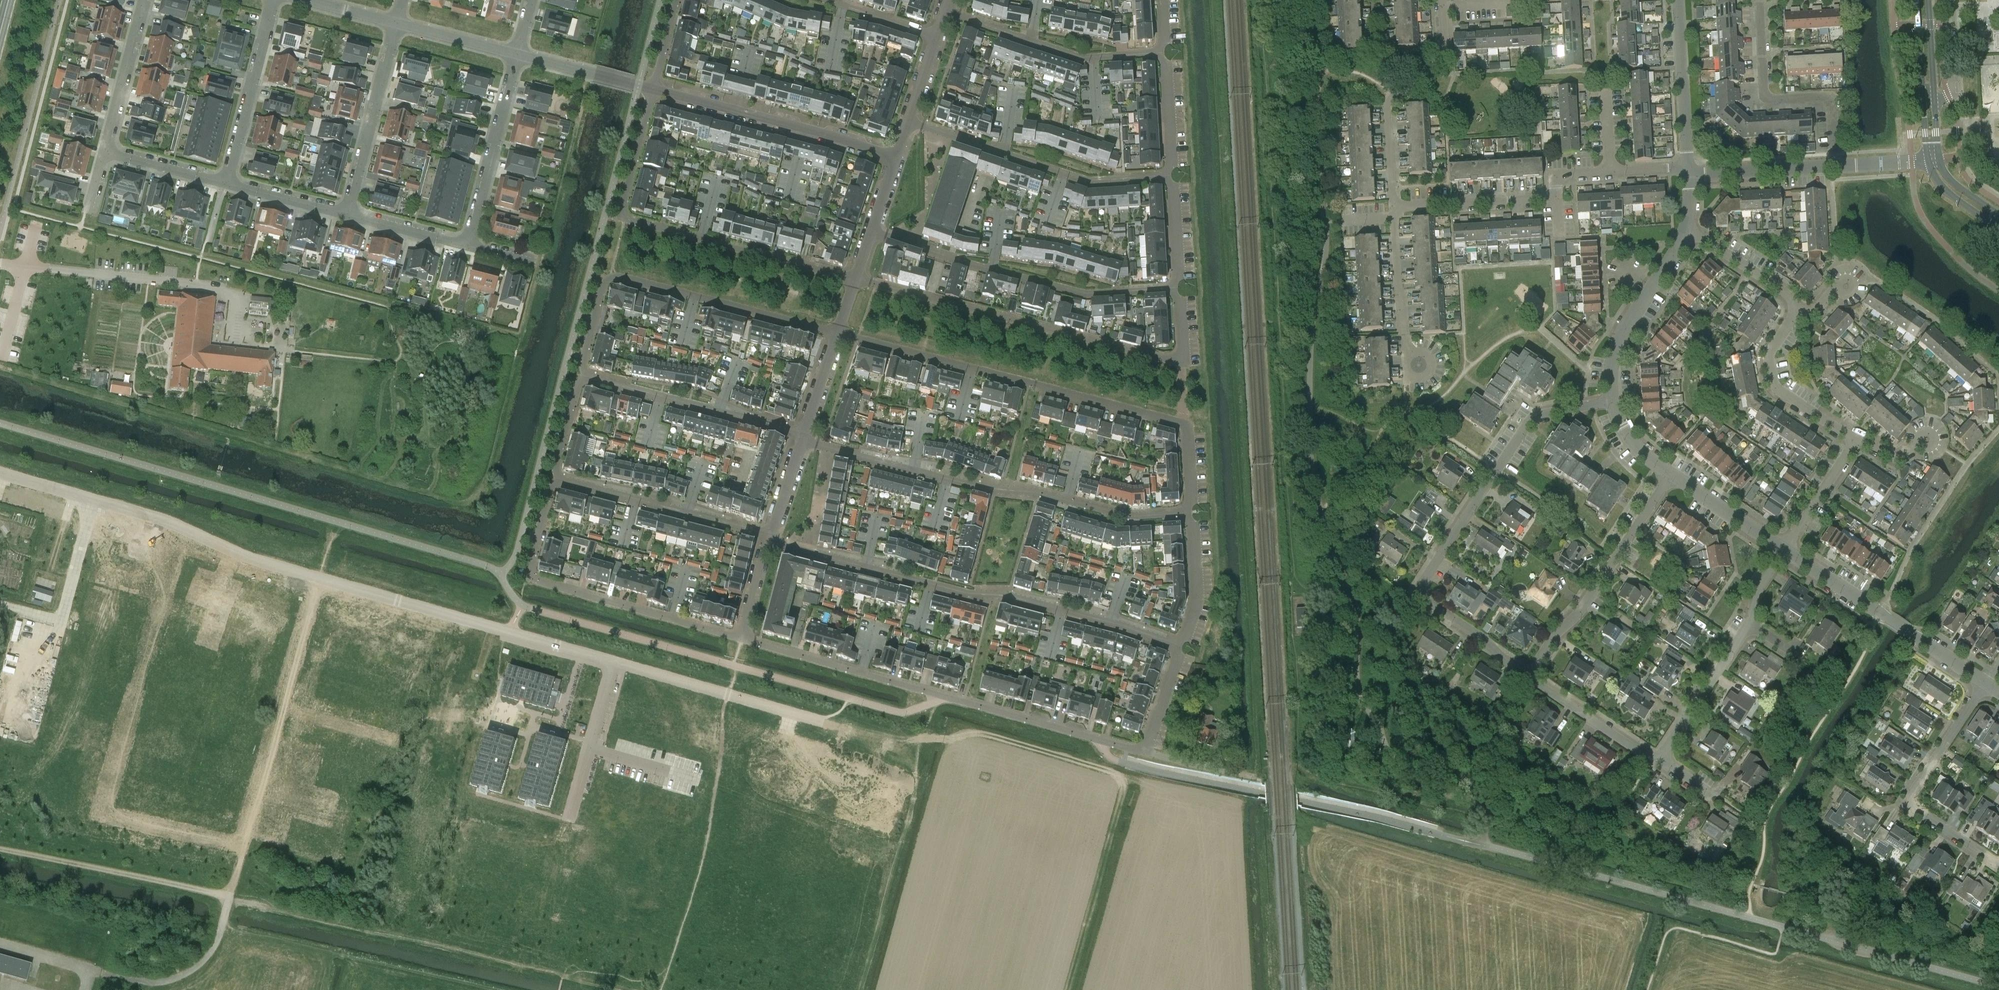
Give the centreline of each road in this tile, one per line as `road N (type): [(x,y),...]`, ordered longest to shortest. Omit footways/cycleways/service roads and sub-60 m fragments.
road 1 (residential): [(0,473),(158,518),(258,560),(615,662)]
road 2 (residential): [(1183,646),(1145,752),(742,638)]
road 3 (residential): [(768,537),(1183,646)]
road 4 (residential): [(1529,677),(1425,600),(1421,585),(1527,423),(1612,401)]
road 5 (residential): [(1191,513),(1127,518),(1067,499),(946,479),(802,437)]
road 6 (residential): [(857,280),(625,220),(654,89)]
road 7 (residential): [(840,333),(1184,423)]
road 8 (residential): [(840,333),(612,275),(581,375)]
road 9 (residential): [(1180,360),(857,280)]
road 10 (residential): [(555,477),(529,580),(742,638)]
road 11 (residential): [(870,232),(1086,292),(1170,288)]
road 12 (residential): [(1165,176),(1091,180),(909,119)]
road 13 (residential): [(896,154),(654,89)]
road 14 (residential): [(1998,863),(1915,809),(1911,799),(1984,682)]
road 15 (residential): [(1529,677),(1670,475)]
road 16 (residential): [(1834,167),(1831,94),(1762,98),(1761,0)]
road 17 (track): [(228,897),(0,851)]
road 18 (residential): [(581,375),(802,437)]
road 19 (residential): [(1393,207),(1545,199),(1566,174),(1610,171)]
road 20 (residential): [(1393,207),(1389,98),(1443,55),(1443,5)]
road 21 (residential): [(768,537),(555,477)]
road 22 (residential): [(947,12),(1082,56),(1159,53)]
road 23 (residential): [(615,662),(819,720)]
road 24 (residential): [(348,215),(397,23)]
road 25 (residential): [(469,246),(519,55)]
road 26 (residential): [(1612,401),(1613,356),(1685,230)]
road 27 (residential): [(273,0),(223,183)]
road 28 (residential): [(1856,441),(1773,382),(1771,351),(1795,311)]
road 29 (residential): [(1689,174),(1677,0)]
road 30 (residential): [(571,819),(615,662)]
road 31 (residential): [(1919,640),(1784,549)]
road 32 (tertiary): [(1918,0),(1928,162)]
road 33 (residential): [(1417,366),(1402,321),(1393,207)]
road 34 (tertiary): [(1940,161),(1929,0)]
road 35 (residential): [(1661,756),(1751,624)]
road 36 (residential): [(145,0),(104,153)]
road 37 (residential): [(1661,756),(1643,754),(1529,677)]
road 38 (residential): [(1689,174),(1834,167)]
road 39 (residential): [(654,89),(519,55)]
road 40 (residential): [(1795,311),(1786,293),(1685,230)]
road 41 (residential): [(1784,549),(1670,475)]
road 42 (residential): [(1191,513),(1197,600),(1183,646)]
road 43 (residential): [(1784,549),(1856,441)]
road 44 (residential): [(348,215),(223,183)]
road 45 (residential): [(519,55),(397,23)]
road 46 (residential): [(469,246),(348,215)]
road 47 (residential): [(1159,53),(1171,161),(1165,176)]
road 48 (residential): [(223,183),(104,153)]
road 49 (residential): [(937,37),(821,0)]

